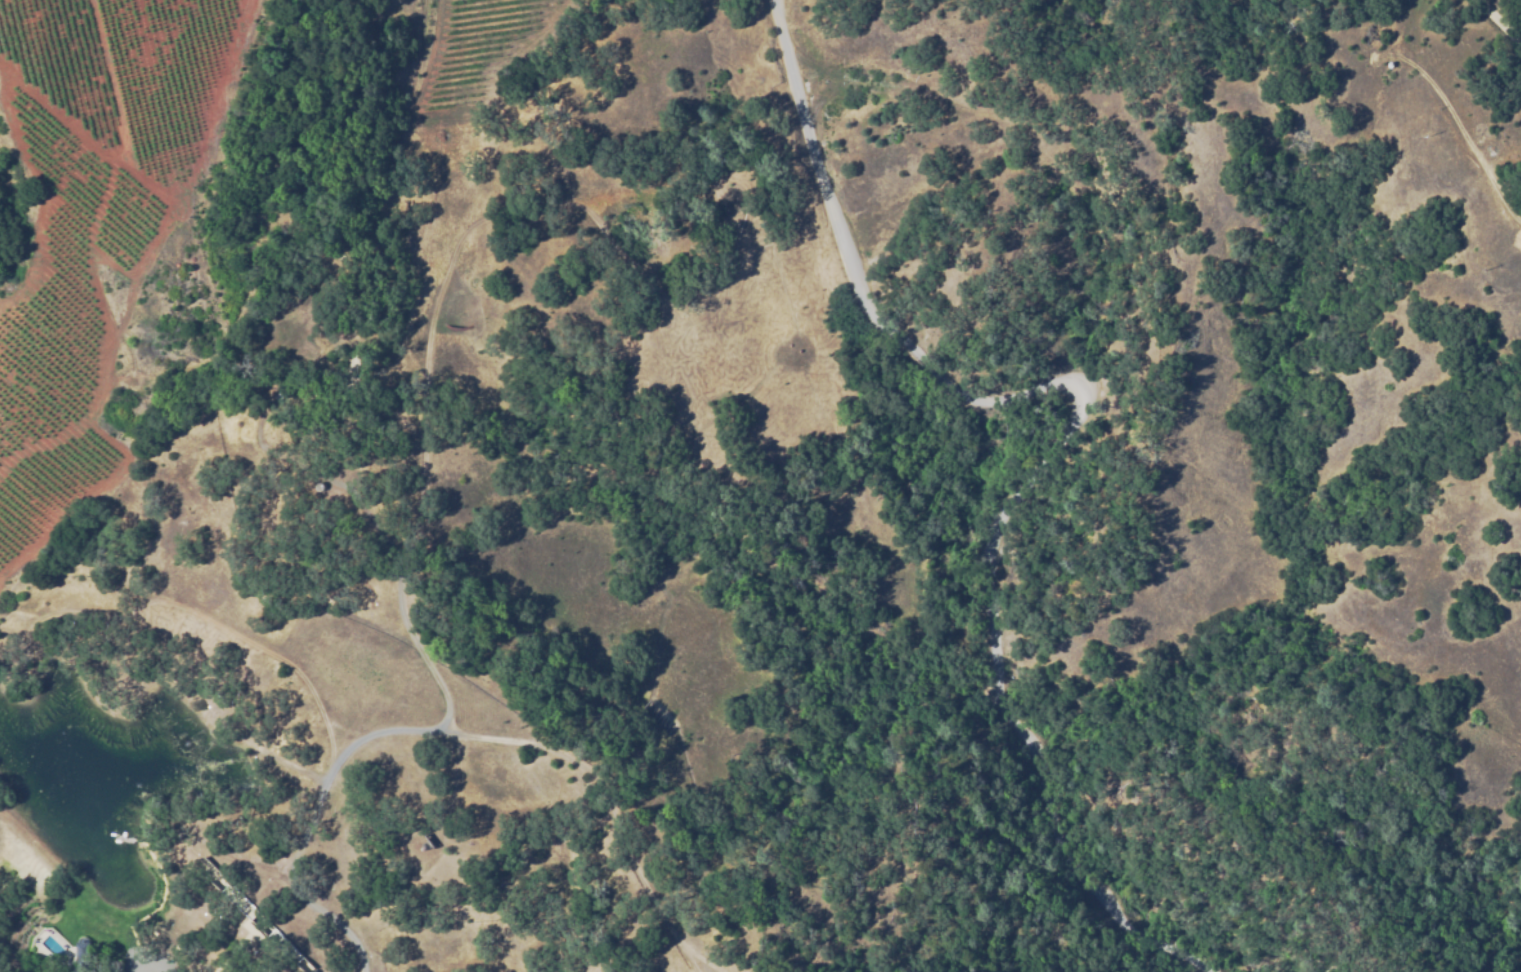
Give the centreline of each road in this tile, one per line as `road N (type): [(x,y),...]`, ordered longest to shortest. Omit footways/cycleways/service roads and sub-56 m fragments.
road 1 (residential): [(1210,971),(1127,918),(1086,874),(1066,845),(1026,732),(998,687),(982,598),(986,544),(1062,429),(1061,399),(1031,389),(989,403),(960,395),(873,312),(823,190),(773,0)]

